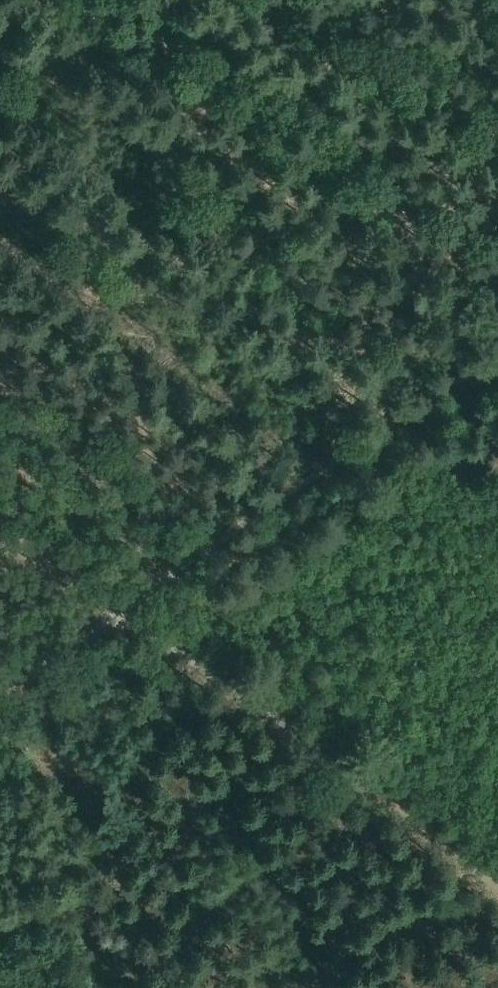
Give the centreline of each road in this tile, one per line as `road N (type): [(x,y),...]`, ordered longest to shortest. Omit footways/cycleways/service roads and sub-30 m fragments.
road 1 (track): [(497,893),(117,610)]
road 2 (track): [(497,367),(117,610)]
road 3 (track): [(311,0),(497,125)]
road 4 (track): [(0,698),(117,610)]
road 5 (track): [(0,538),(117,610)]

